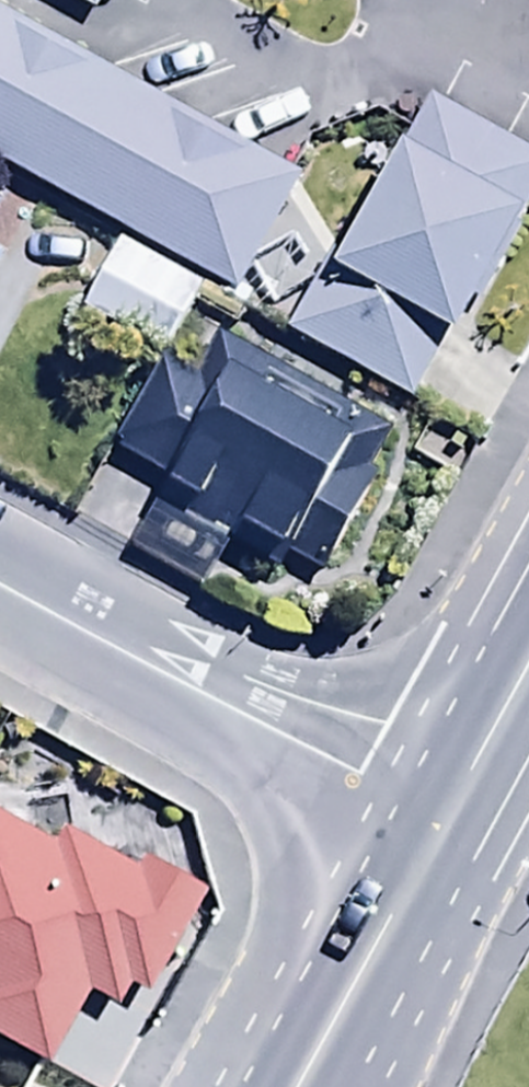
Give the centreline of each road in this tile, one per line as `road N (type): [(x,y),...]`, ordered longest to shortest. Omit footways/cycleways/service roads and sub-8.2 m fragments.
road 1 (unclassified): [(426,799),(0,585)]
road 2 (secondary): [(426,799),(275,1086)]
road 3 (secondary): [(528,619),(426,799)]

